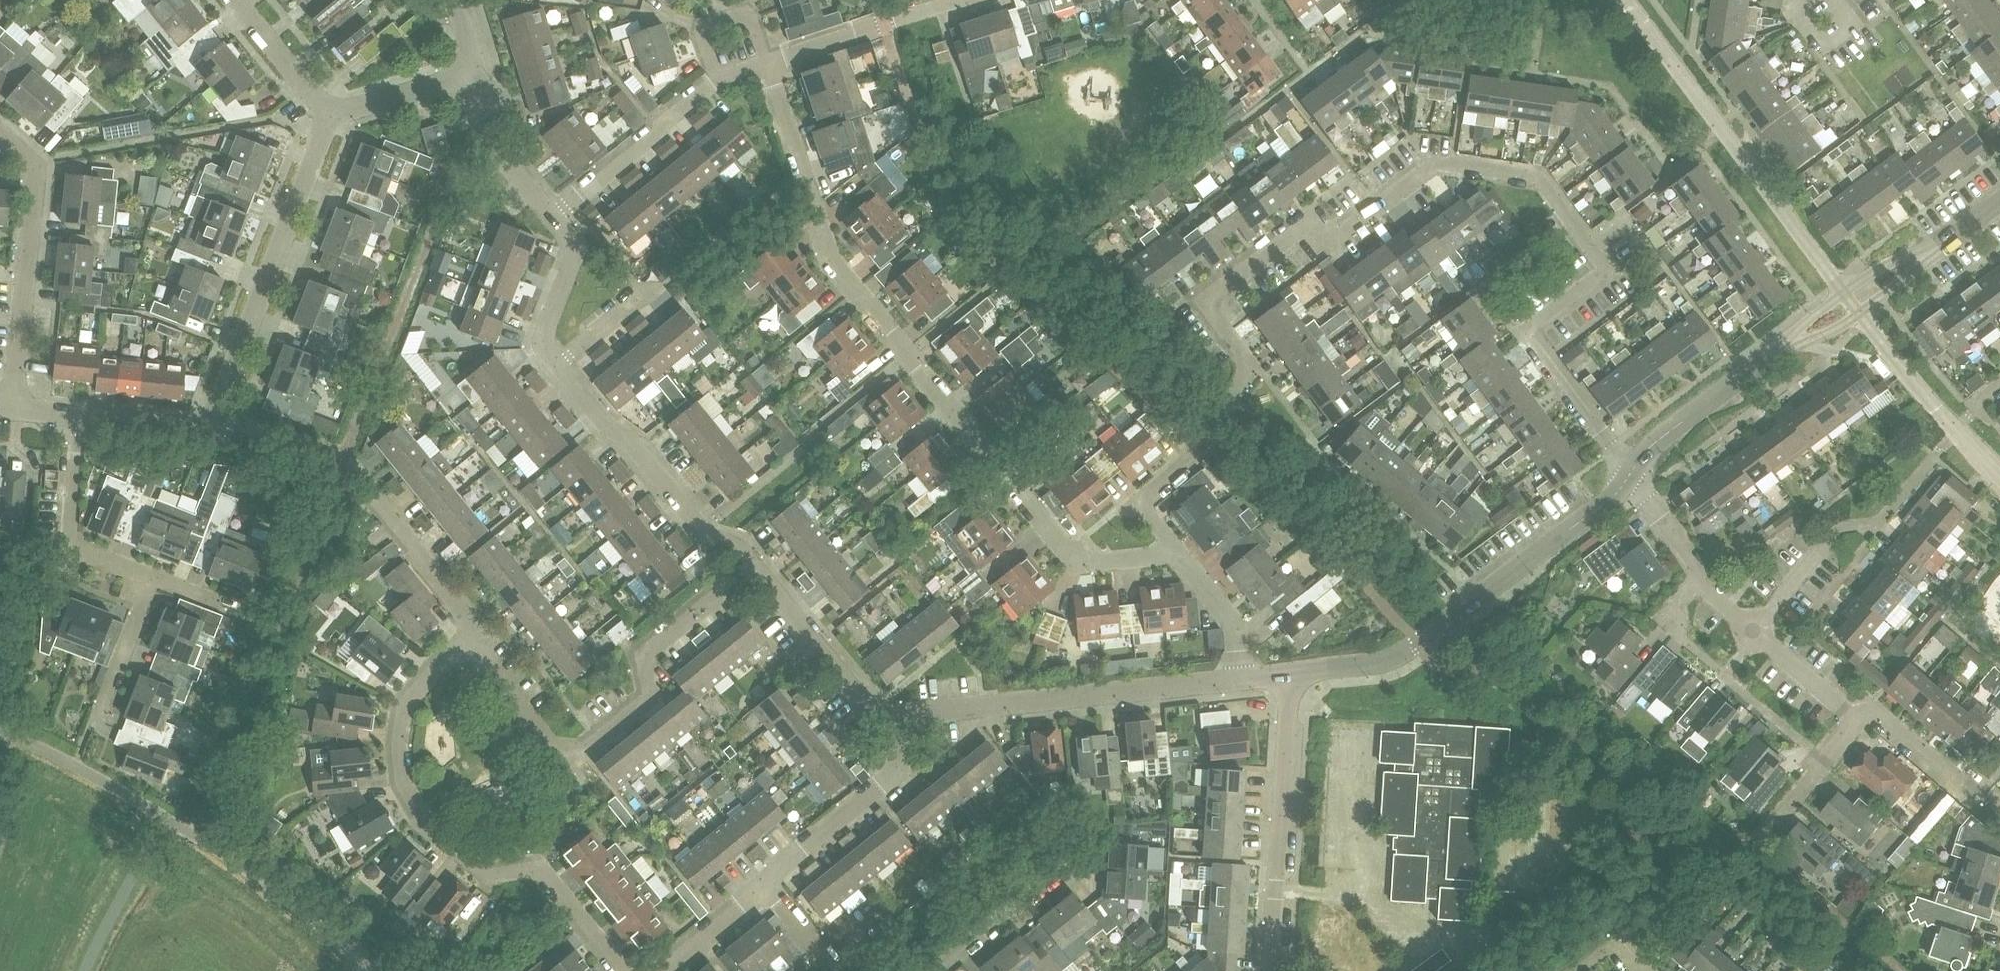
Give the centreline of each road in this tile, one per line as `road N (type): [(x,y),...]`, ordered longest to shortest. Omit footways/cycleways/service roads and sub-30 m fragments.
road 1 (residential): [(1174,549),(1146,515),(1145,496),(1203,438),(1249,369),(1212,316),(1211,293),(1297,233),(1336,238),(1430,168),(1452,164),(1533,175),(1601,264),(1598,278),(1532,332),(1629,474)]
road 2 (residential): [(1174,549),(1087,564),(1071,557),(1010,474),(986,462),(826,237),(768,65)]
road 3 (residential): [(467,645),(405,707),(404,782),(419,820),(483,872),(545,874),(623,970)]
road 4 (residential): [(331,112),(206,430),(77,415)]
road 5 (unclassified): [(1629,474),(1683,422),(1999,200)]
road 6 (unclassified): [(370,970),(204,838),(0,734)]
road 7 (residential): [(467,645),(554,751),(569,756),(652,696),(645,659),(756,568)]
road 8 (unclassified): [(1284,678),(1388,663),(1419,648),(1612,497),(1629,474)]
road 9 (unclassified): [(899,717),(1241,682)]
road 10 (unclassified): [(1270,970),(1284,678)]
road 11 (residential): [(15,407),(37,186),(35,167),(0,134)]
road 12 (residential): [(1752,629),(1836,531),(1875,524),(1940,451)]
road 13 (residential): [(467,645),(468,616),(342,459)]
road 14 (residential): [(768,888),(888,782),(898,762),(899,717)]
road 15 (unclassified): [(707,531),(559,365)]
road 16 (residential): [(554,217),(718,81)]
road 17 (unclassified): [(899,717),(872,711),(756,568)]
road 18 (residential): [(139,581),(65,542),(77,415)]
road 19 (residential): [(1697,580),(1677,633),(1794,734)]
road 20 (residential): [(768,65),(956,0)]
road 21 (residential): [(940,970),(1066,869),(1088,869)]
road 22 (unclassified): [(559,365),(542,343),(577,247),(554,217)]
road 23 (unclassified): [(554,217),(504,156),(477,75)]
road 24 (residential): [(1985,793),(1871,707),(1859,720)]
road 25 (residential): [(89,729),(138,608),(139,581)]
road 26 (residential): [(1241,682),(1227,612),(1174,549)]
road 27 (unclassified): [(331,112),(477,75)]
road 28 (residential): [(768,65),(755,25),(743,16),(709,27),(704,41),(718,81)]
road 29 (residential): [(331,112),(236,0)]
road 30 (residential): [(1859,720),(1752,629)]
road 31 (residential): [(670,970),(768,888)]
road 32 (residential): [(1697,580),(1629,474)]
road 33 (residential): [(1778,815),(1859,720)]
road 34 (residential): [(707,531),(802,452)]

